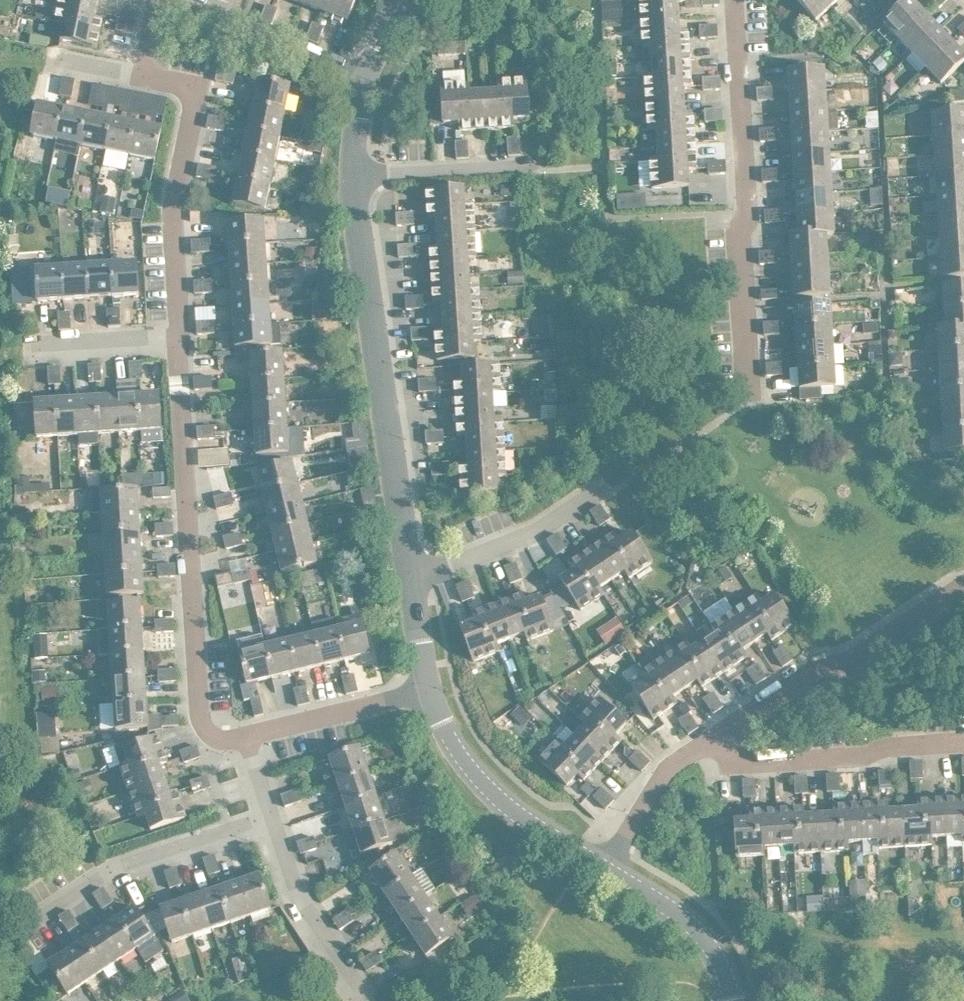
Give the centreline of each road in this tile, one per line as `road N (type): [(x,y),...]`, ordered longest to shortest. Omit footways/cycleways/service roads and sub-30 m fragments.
road 1 (residential): [(251,730),(219,732),(206,717),(182,327)]
road 2 (tertiary): [(410,579),(363,169)]
road 3 (residential): [(748,204),(614,212),(601,0)]
road 4 (residential): [(693,744),(807,662),(831,676),(963,584)]
road 5 (residential): [(182,327),(177,197),(204,81),(136,66)]
road 6 (residential): [(17,922),(114,863),(273,810)]
road 7 (residential): [(693,744),(732,761),(963,744)]
road 8 (tertiary): [(598,851),(523,812),(477,775),(433,684)]
road 9 (residential): [(410,579),(526,533),(610,483)]
road 10 (tertiary): [(738,1000),(723,951),(702,921),(598,851)]
road 11 (residential): [(175,0),(366,73)]
road 12 (residential): [(748,204),(739,0)]
road 13 (residential): [(365,985),(305,894),(273,810)]
road 14 (residential): [(251,730),(433,684)]
road 15 (residential): [(0,343),(182,327)]
road 16 (residential): [(758,382),(748,204)]
road 17 (residential): [(363,169),(539,154)]
road 18 (residential): [(598,851),(661,770),(693,744)]

